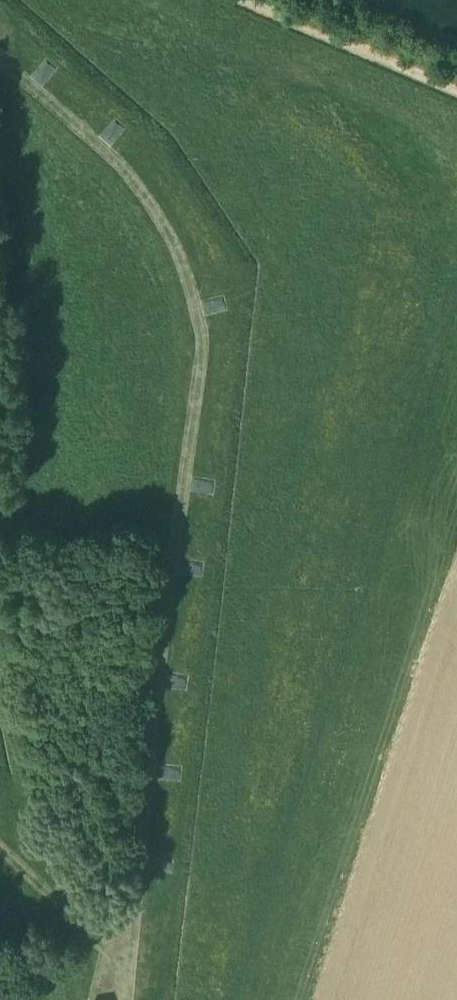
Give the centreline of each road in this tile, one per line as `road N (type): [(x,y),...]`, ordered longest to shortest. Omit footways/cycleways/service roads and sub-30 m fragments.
road 1 (track): [(456,87),(249,0)]

